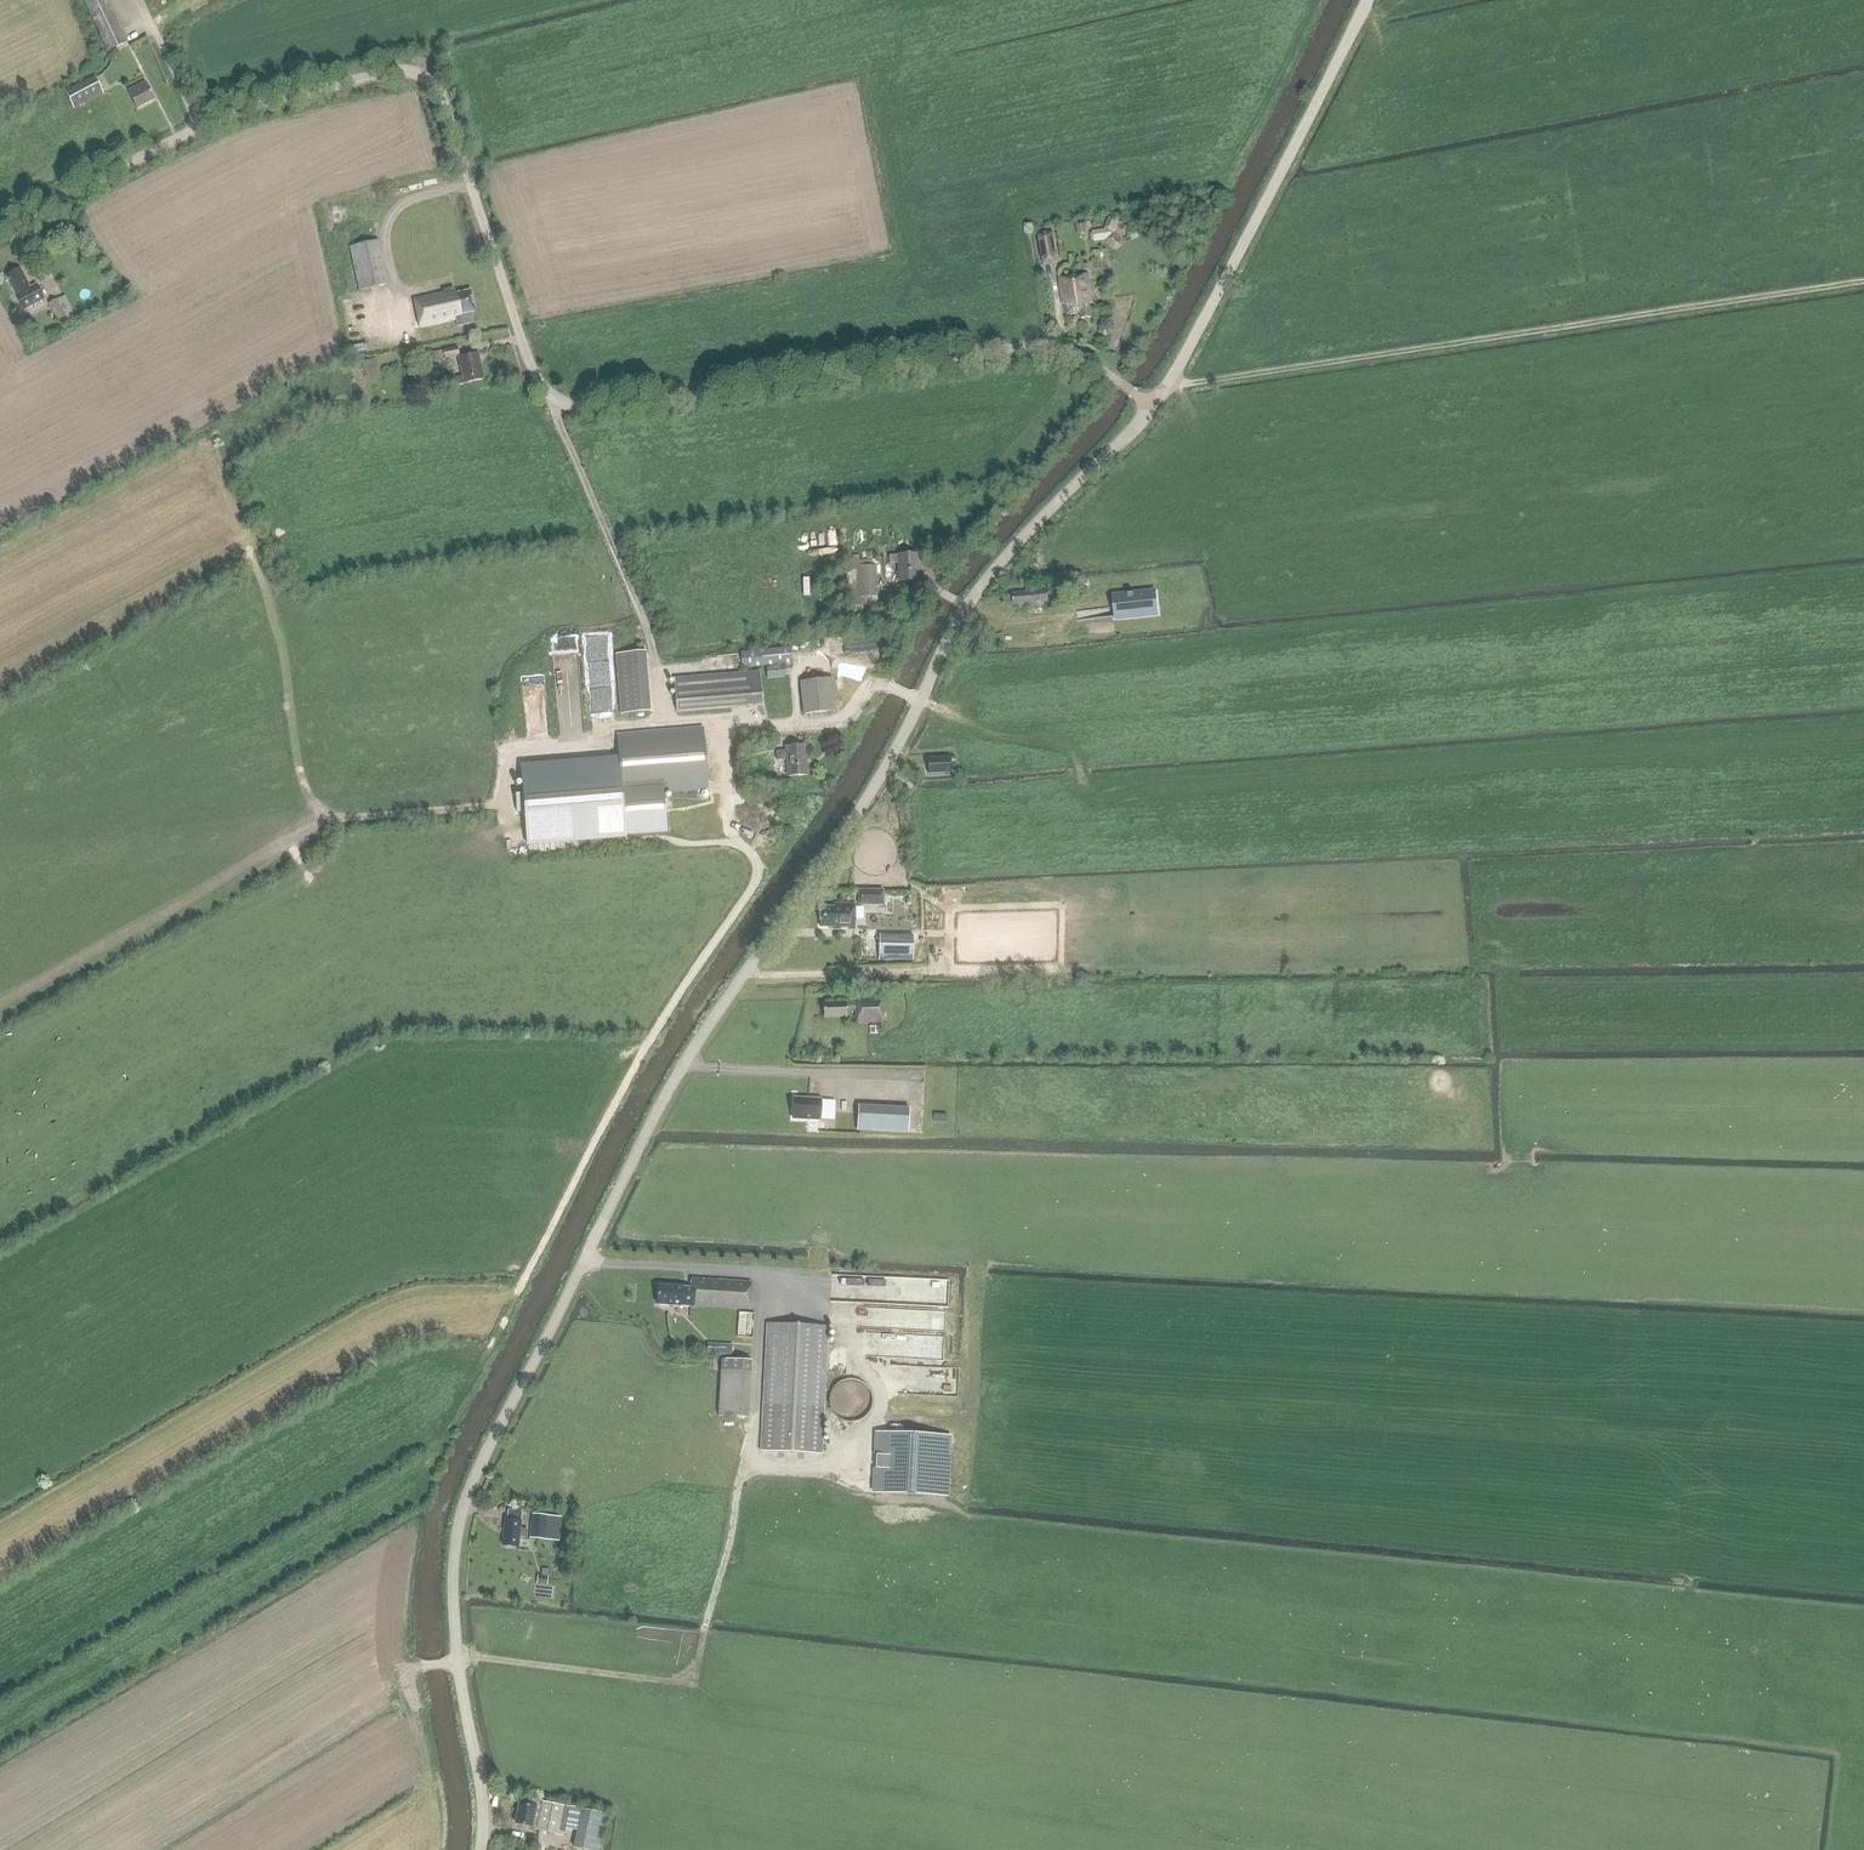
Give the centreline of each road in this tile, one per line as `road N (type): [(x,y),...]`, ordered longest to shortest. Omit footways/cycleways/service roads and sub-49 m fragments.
road 1 (tertiary): [(480,1849),(481,1794),(453,1599),(459,1520),(478,1468),(669,1088),(874,787),(967,606),(1152,403)]
road 2 (unclassified): [(0,232),(196,127),(365,68),(403,70),(440,92),(544,395),(1032,339),(1071,349),(1113,374)]
road 3 (tertiary): [(1152,403),(1260,215),(1364,0)]

